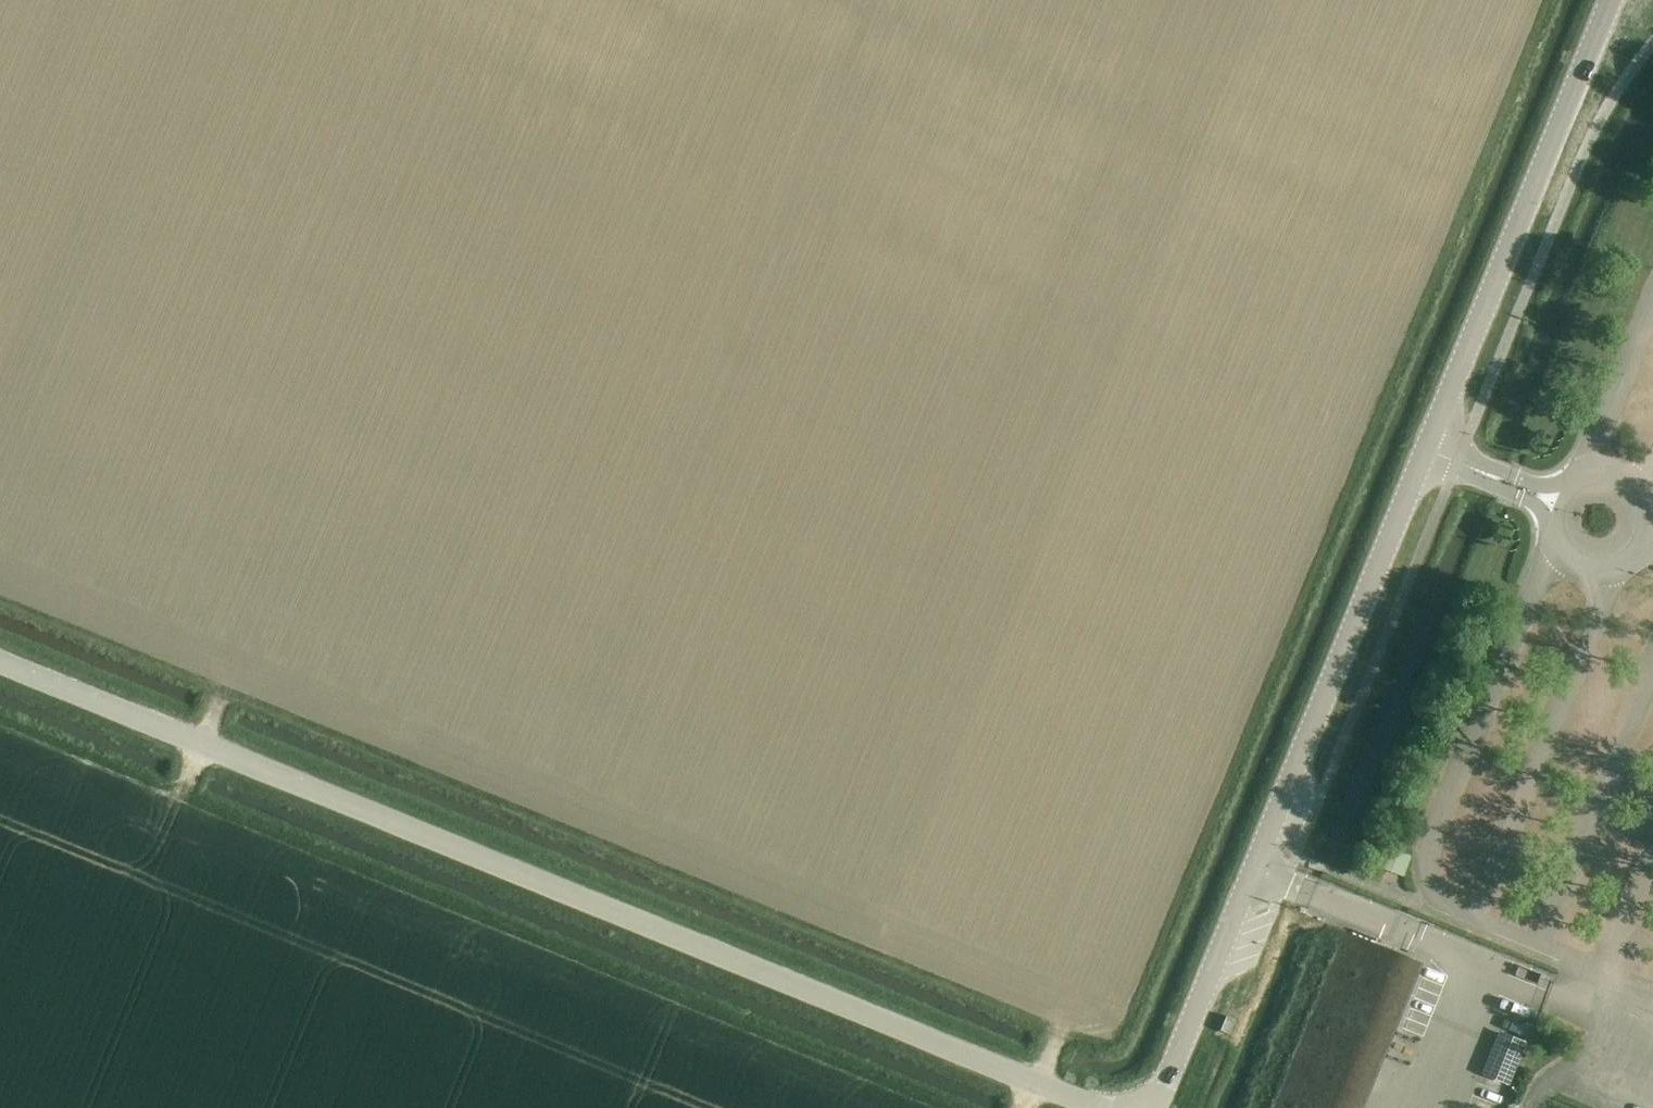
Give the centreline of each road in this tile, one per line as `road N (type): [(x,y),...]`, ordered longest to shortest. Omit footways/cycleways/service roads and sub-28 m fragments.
road 1 (unclassified): [(1151,1107),(1610,0)]
road 2 (unclassified): [(1095,1107),(0,663)]

